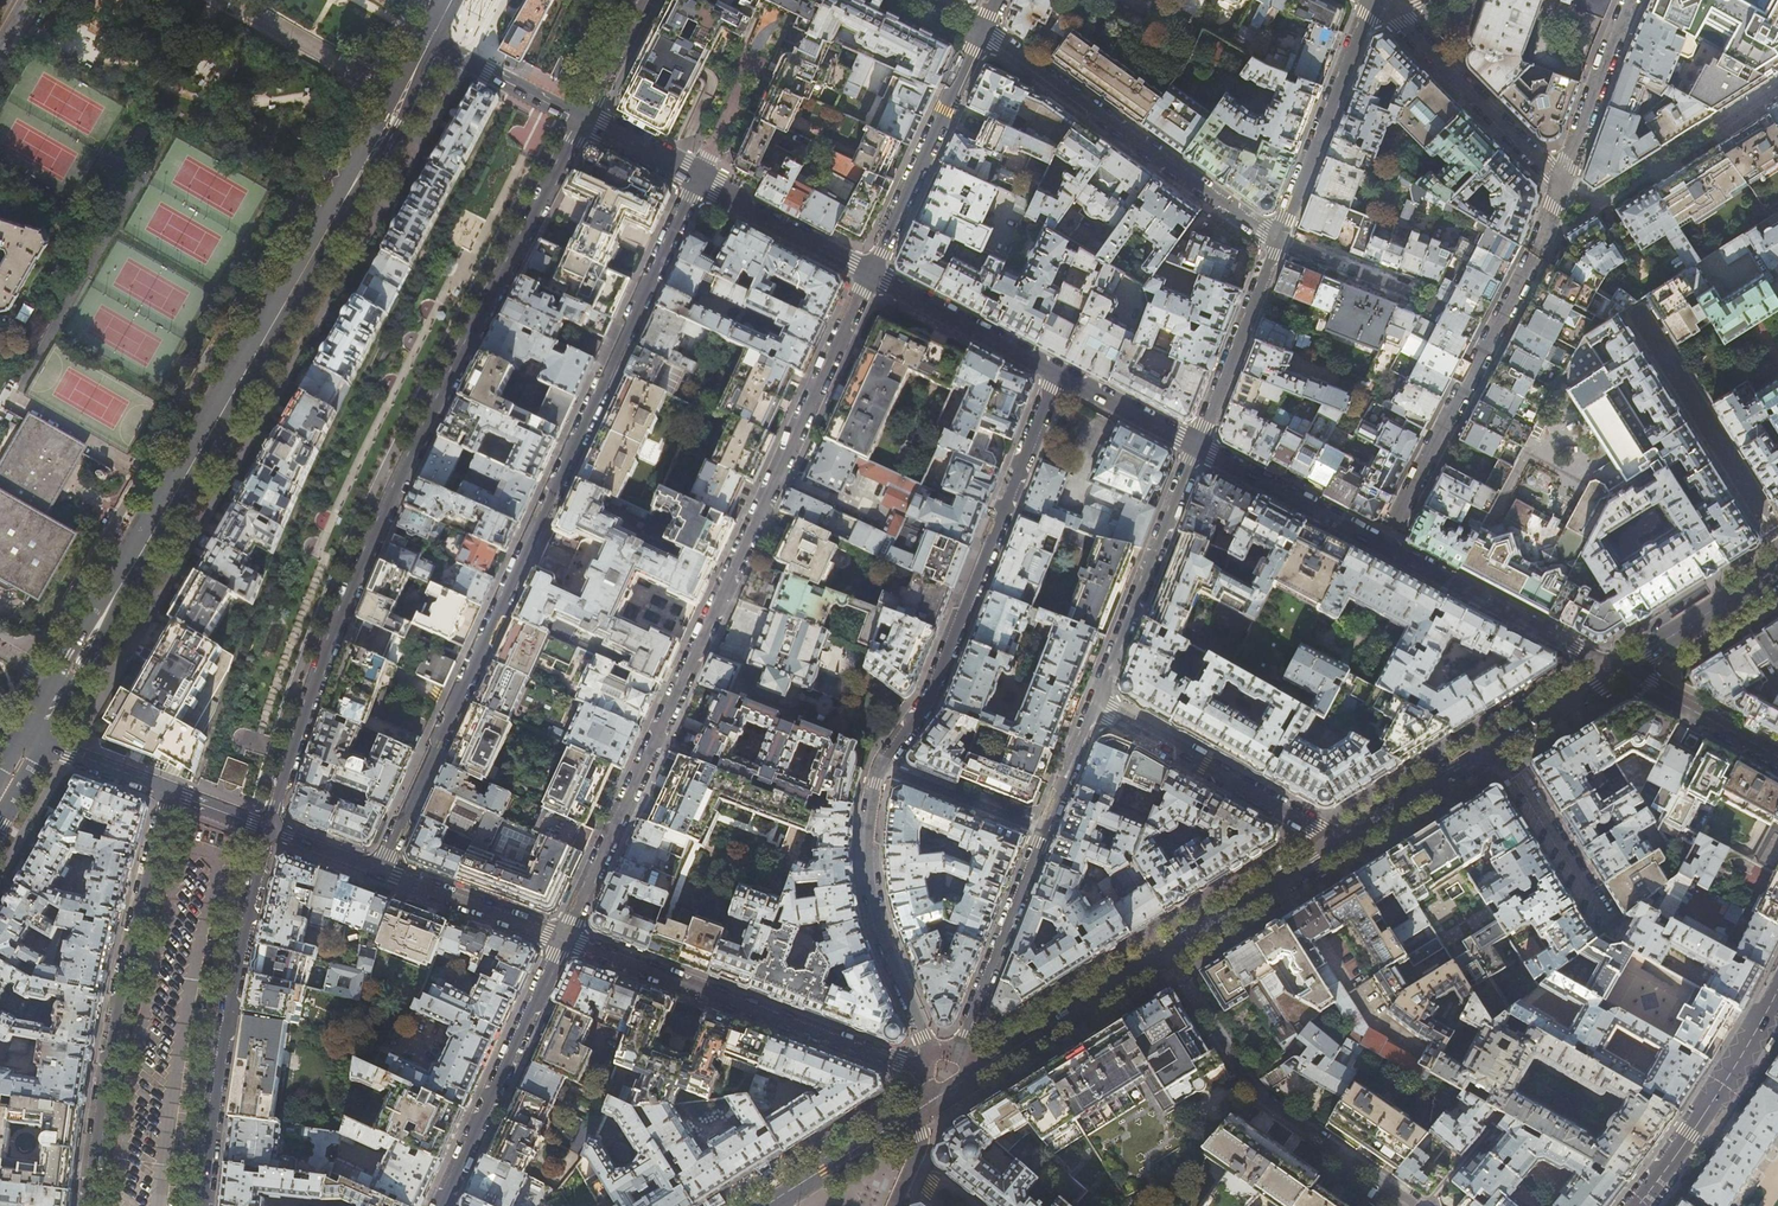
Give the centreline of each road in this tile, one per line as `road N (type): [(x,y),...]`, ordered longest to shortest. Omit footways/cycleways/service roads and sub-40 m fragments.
road 1 (tertiary): [(268,829),(304,710),(369,546),(583,120)]
road 2 (residential): [(696,180),(379,869)]
road 3 (residential): [(869,273),(563,939)]
road 4 (primary): [(64,684),(402,96)]
road 5 (secondary): [(974,1074),(1340,842)]
road 6 (residential): [(1057,374),(927,701),(881,768)]
road 7 (tertiary): [(169,792),(105,1072),(88,1205)]
road 8 (residential): [(1384,544),(1541,240),(1561,180)]
road 9 (tertiary): [(204,1205),(232,1000),(268,829)]
road 10 (residential): [(918,1067),(563,939)]
road 11 (residential): [(979,31),(1278,238)]
road 12 (secondary): [(1340,842),(1616,670)]
road 13 (residential): [(563,939),(441,1205)]
road 14 (residential): [(881,768),(870,798),(871,896),(928,1048)]
road 15 (residential): [(1340,842),(1095,705)]
road 16 (residential): [(1095,705),(1197,445)]
road 17 (residential): [(979,31),(869,273)]
road 18 (tertiary): [(1616,670),(1384,544)]
road 19 (residential): [(1278,238),(1373,0)]
road 20 (tertiary): [(1777,993),(1638,1205)]
road 21 (residential): [(1561,180),(1388,7)]
road 22 (residential): [(960,1050),(1044,830)]
road 23 (residential): [(1197,445),(1278,238)]
road 24 (tertiary): [(1057,374),(869,273)]
road 25 (tertiary): [(1384,544),(1197,445)]
road 26 (residential): [(563,939),(379,869)]
road 27 (tertiary): [(869,273),(696,180)]
road 28 (residential): [(233,0),(402,96)]
road 29 (residential): [(1629,0),(1561,180)]
road 30 (secondary): [(1616,670),(1777,569)]
road 31 (tertiary): [(1777,757),(1616,670)]
road 32 (residential): [(1044,830),(881,768)]
road 33 (tertiary): [(583,120),(428,41)]
road 34 (secondary): [(780,1197),(926,1104)]
road 35 (tertiary): [(1197,445),(1057,374)]
road 36 (residential): [(1278,238),(1422,293)]
road 37 (tertiary): [(169,792),(34,741)]
road 38 (residential): [(1044,830),(1095,705)]
road 39 (residential): [(583,120),(644,0)]
road 40 (tertiary): [(696,180),(583,120)]

